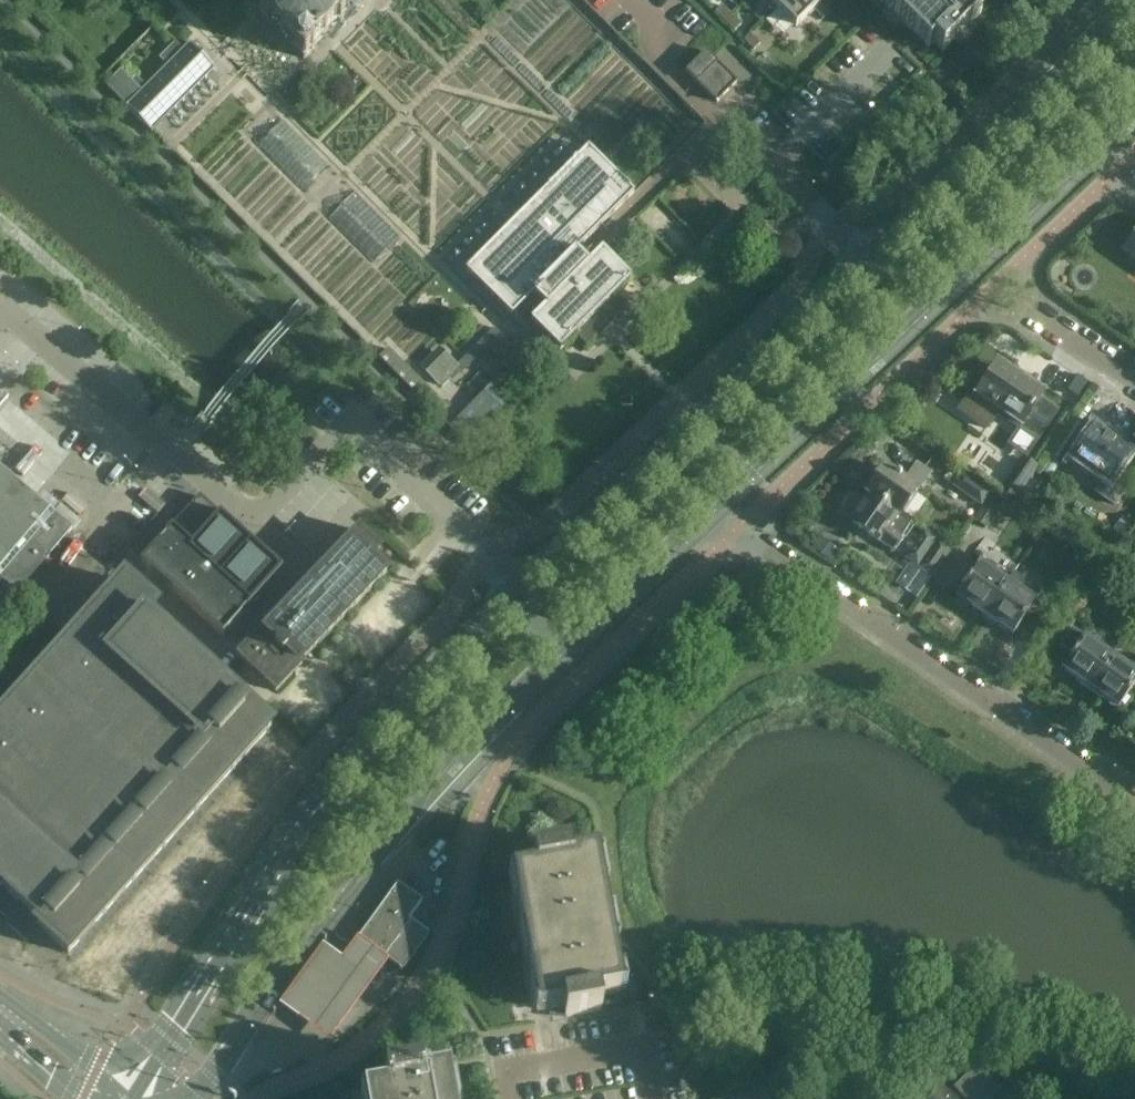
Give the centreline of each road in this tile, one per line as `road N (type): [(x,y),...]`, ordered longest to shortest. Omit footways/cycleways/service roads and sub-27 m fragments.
road 1 (secondary): [(1132,0),(1057,83),(509,597)]
road 2 (secondary): [(509,597),(325,787),(129,1098)]
road 3 (secondary): [(717,511),(1134,110)]
road 4 (secondary): [(198,1098),(388,834),(565,656)]
road 5 (residential): [(717,511),(1134,799)]
road 6 (secondary): [(565,656),(717,511)]
road 7 (tertiary): [(0,1009),(103,1098)]
road 8 (residential): [(1134,382),(1029,310)]

